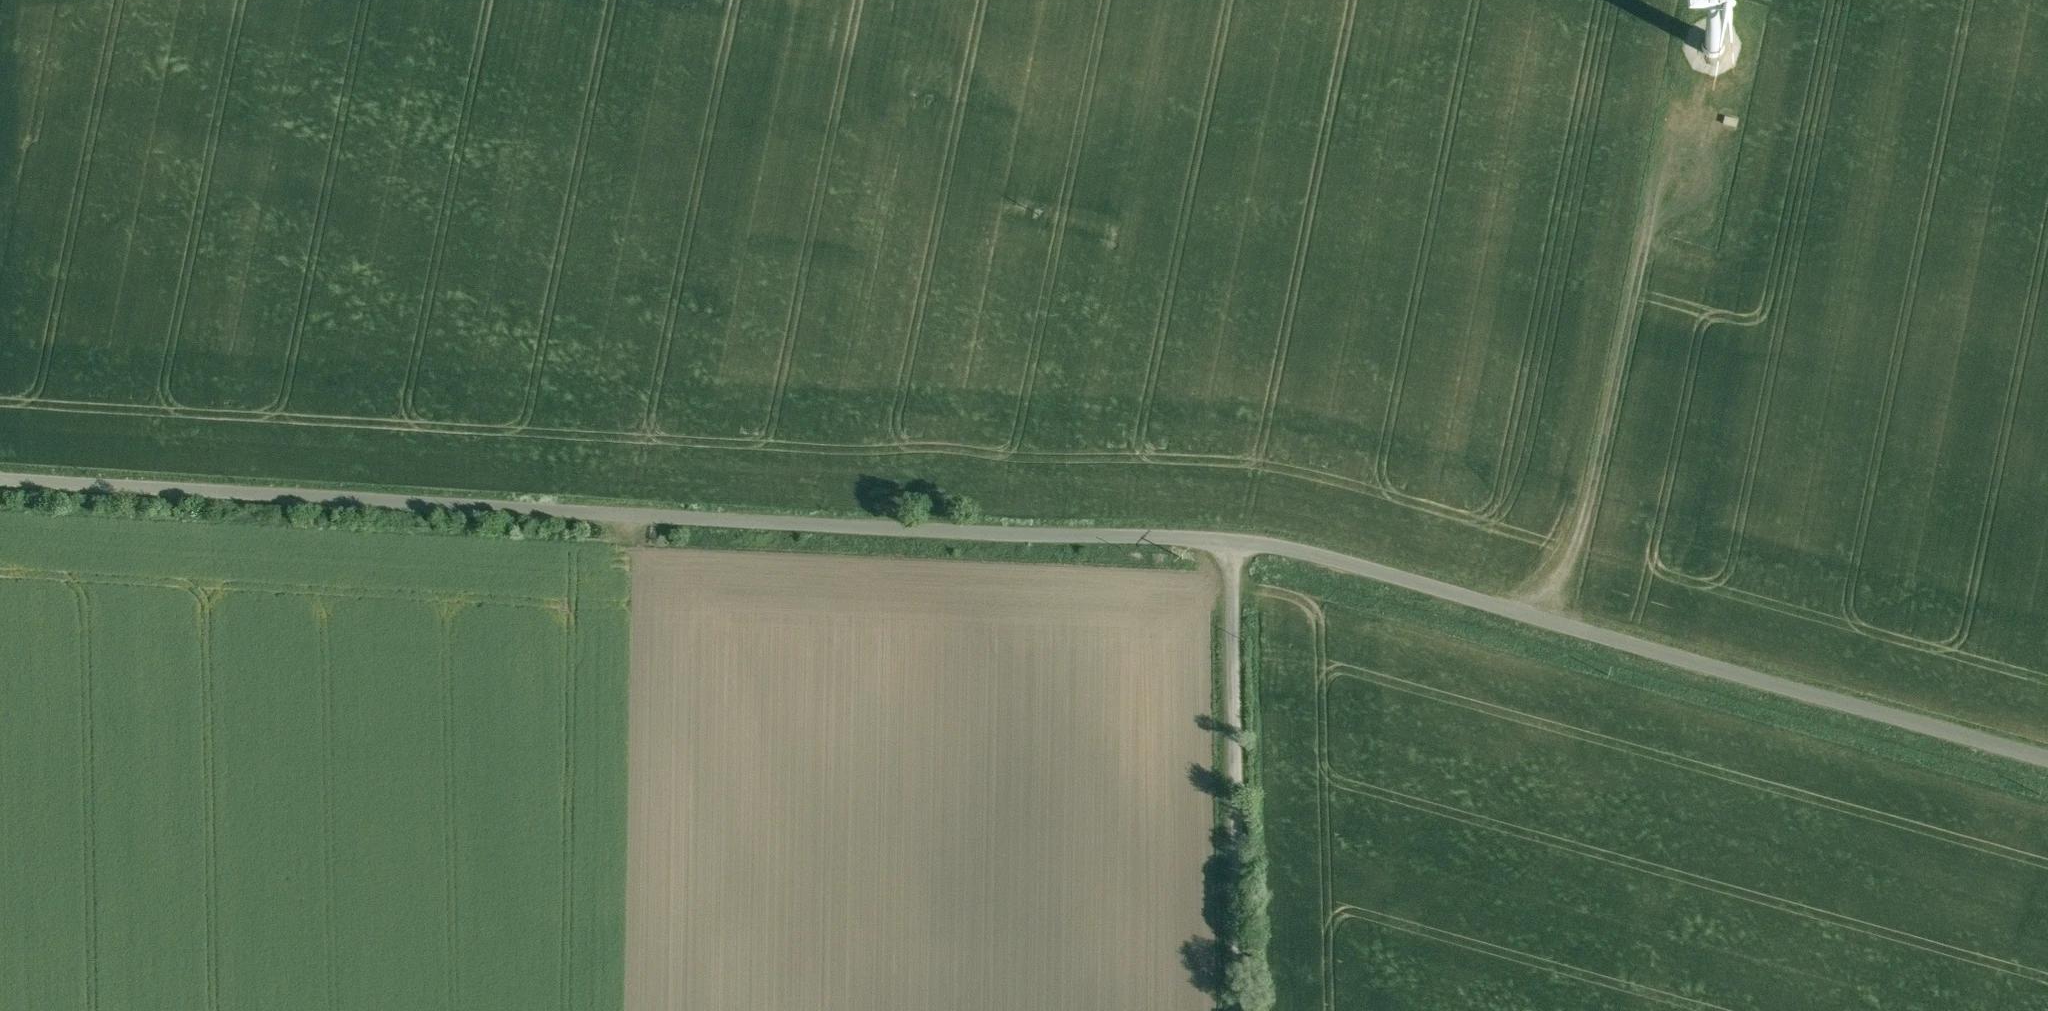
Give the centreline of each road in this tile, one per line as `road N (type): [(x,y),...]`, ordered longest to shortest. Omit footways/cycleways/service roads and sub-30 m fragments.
road 1 (unclassified): [(2047,763),(1239,544),(0,483)]
road 2 (track): [(1692,92),(1564,632)]

